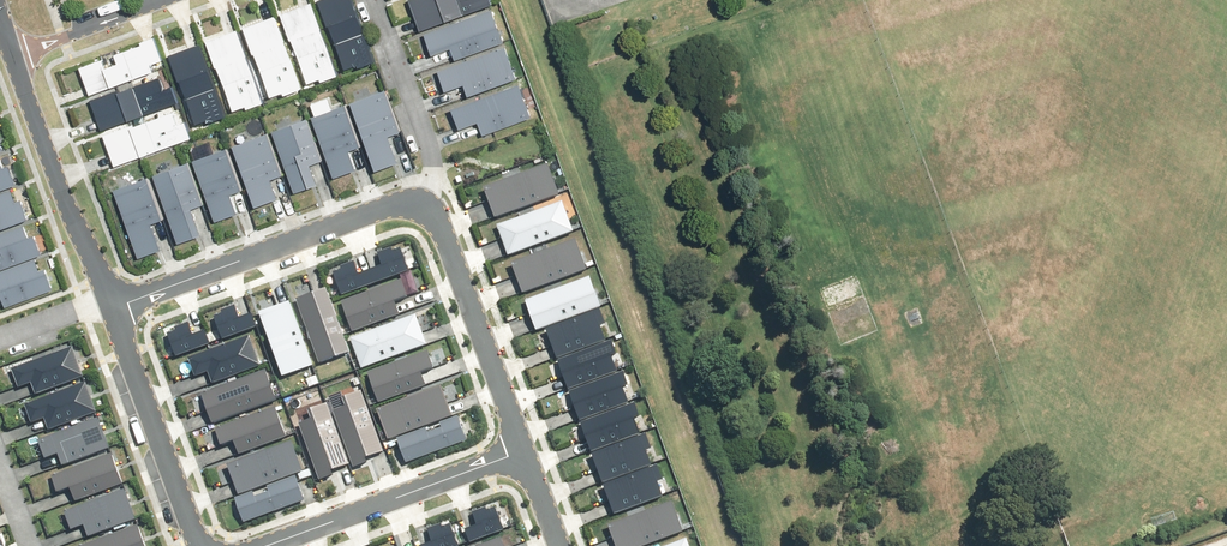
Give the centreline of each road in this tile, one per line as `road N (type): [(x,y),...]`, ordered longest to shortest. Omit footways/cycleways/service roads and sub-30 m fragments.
road 1 (residential): [(114,310),(405,200)]
road 2 (residential): [(405,200),(436,218),(521,449)]
road 3 (residential): [(521,449),(262,545)]
road 4 (residential): [(15,53),(110,299)]
road 5 (residential): [(114,310),(199,545)]
road 6 (residential): [(405,200),(418,176),(420,134),(374,0)]
road 7 (residential): [(161,0),(15,53)]

